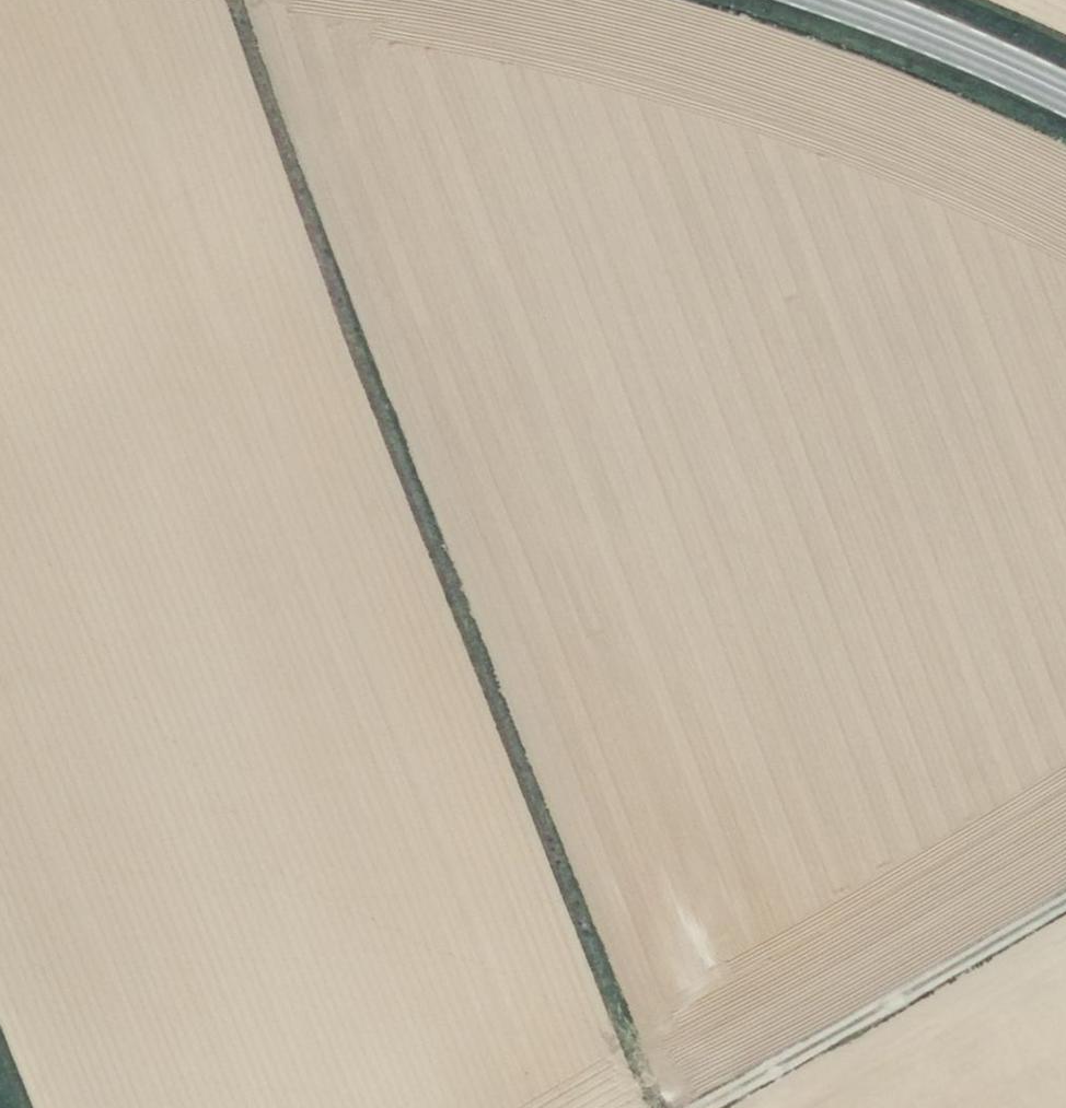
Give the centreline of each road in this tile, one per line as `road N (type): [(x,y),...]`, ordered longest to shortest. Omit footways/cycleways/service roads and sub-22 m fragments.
road 1 (track): [(690,1107),(1065,887)]
road 2 (secondary): [(1065,94),(840,0)]

